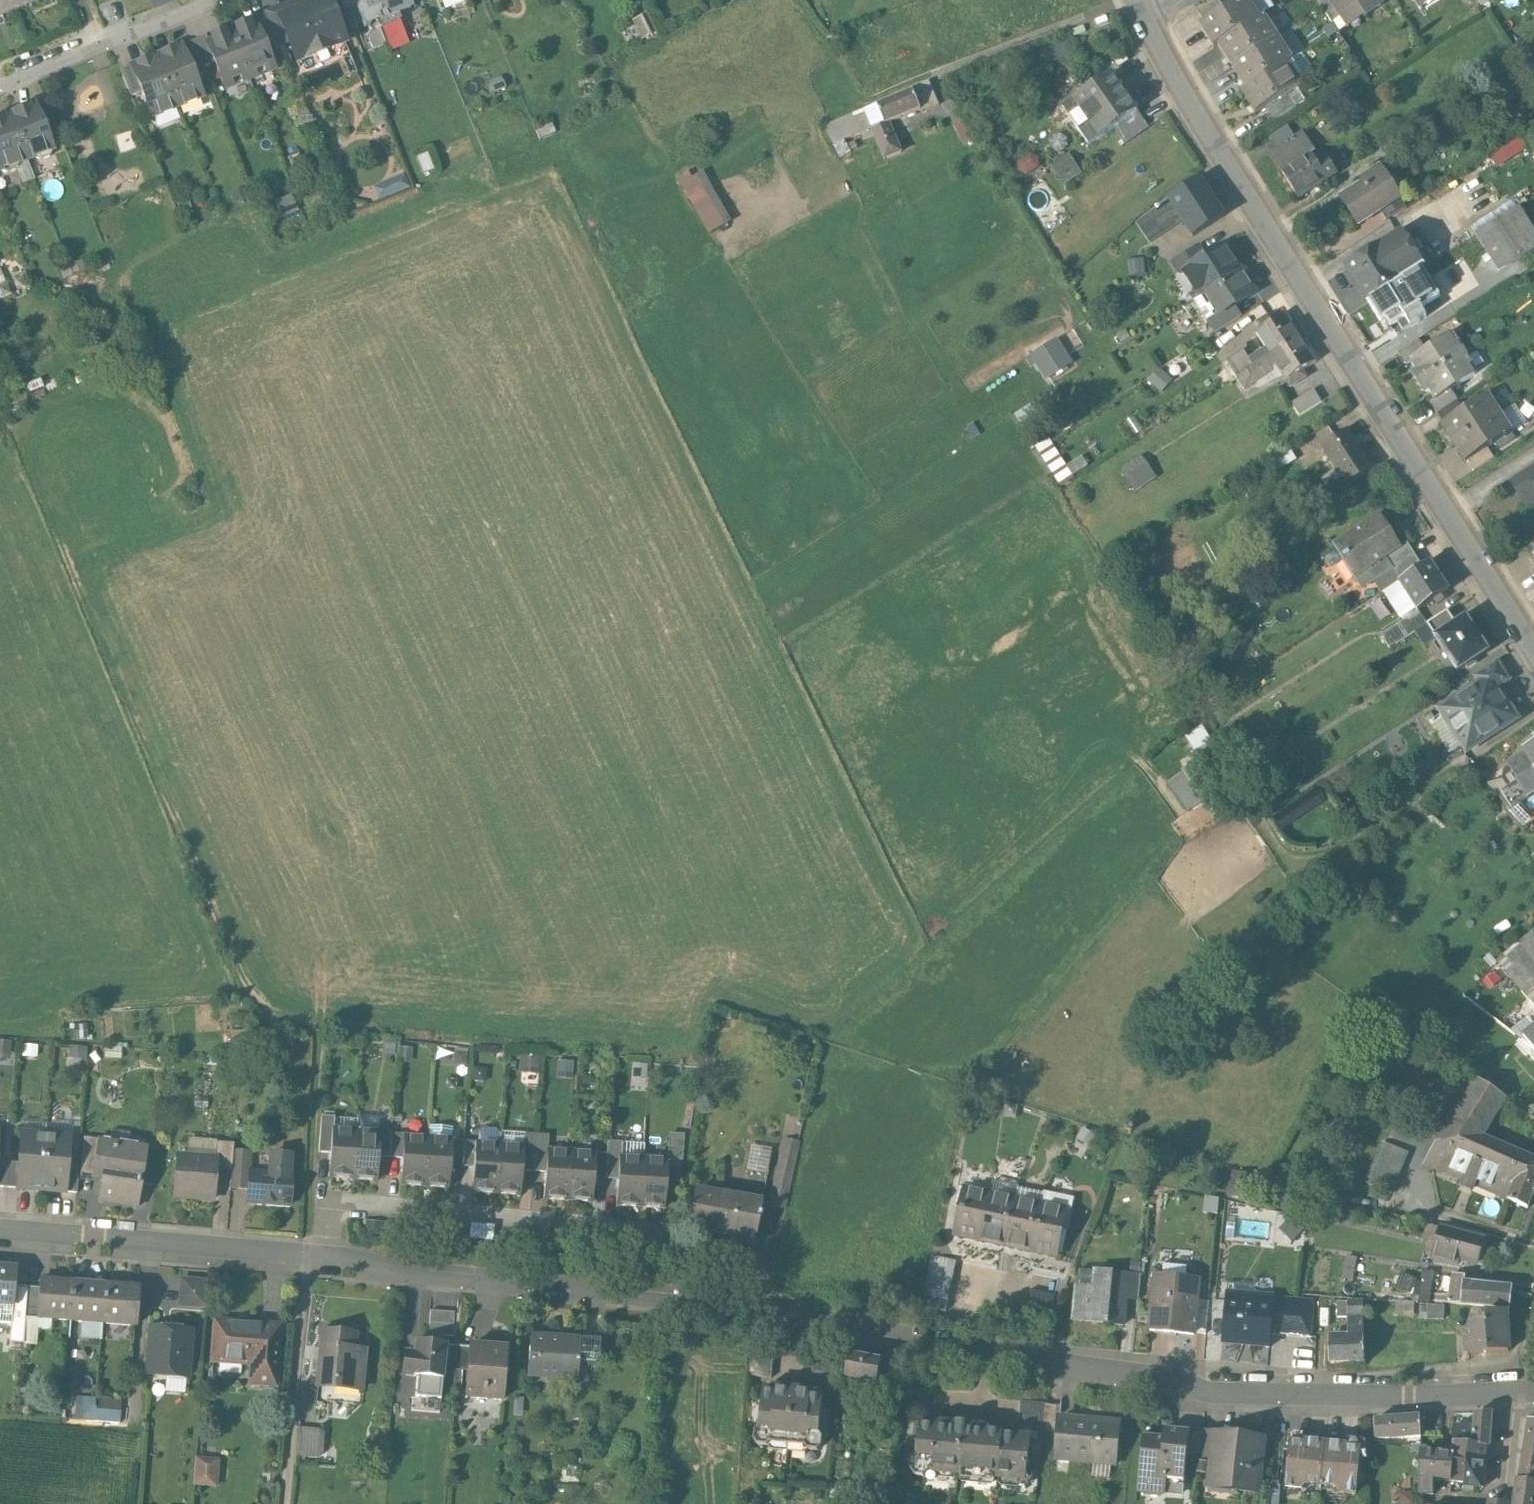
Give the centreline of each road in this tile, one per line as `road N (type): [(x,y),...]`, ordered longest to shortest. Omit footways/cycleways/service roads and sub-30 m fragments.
road 1 (residential): [(315,1257),(650,1291),(998,1357),(1181,1381),(1217,1394),(1484,1395),(1533,1386)]
road 2 (tertiary): [(1153,19),(1184,83),(1533,640)]
road 3 (residential): [(315,1257),(327,1215),(341,1205),(665,1232)]
road 4 (residential): [(0,1235),(315,1257)]
road 5 (track): [(315,1257),(287,1503)]
road 6 (residential): [(99,51),(220,0)]

